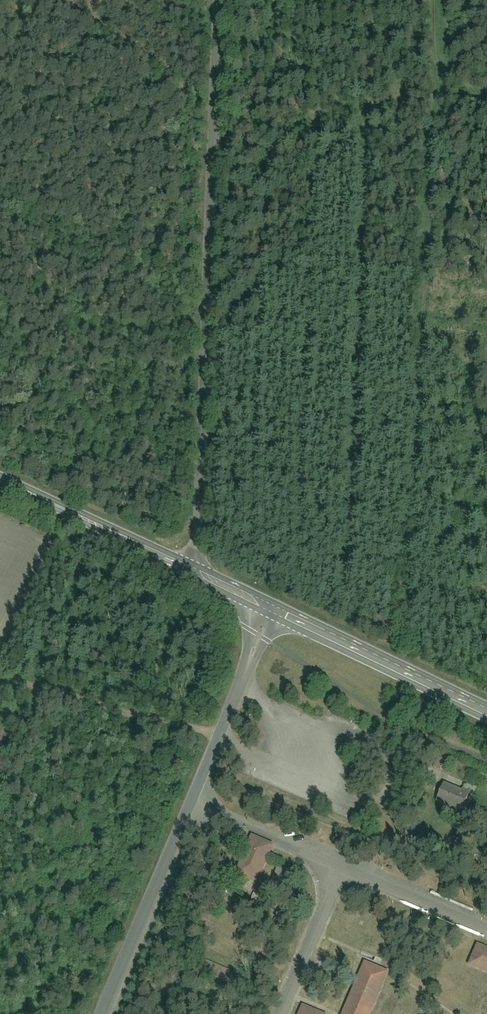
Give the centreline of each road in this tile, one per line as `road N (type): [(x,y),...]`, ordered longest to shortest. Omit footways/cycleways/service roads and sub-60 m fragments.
road 1 (track): [(438,0),(442,95),(400,670)]
road 2 (unclassified): [(220,0),(201,524),(185,571)]
road 3 (unclassified): [(271,609),(99,1013)]
road 4 (secondary): [(486,712),(271,609)]
road 5 (secondary): [(185,571),(0,481)]

